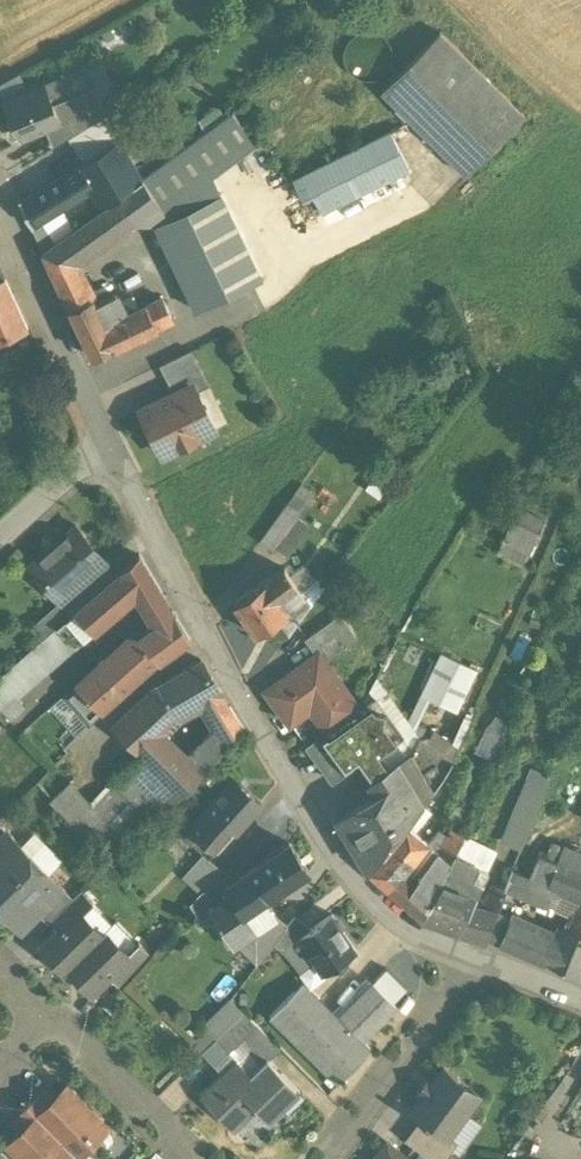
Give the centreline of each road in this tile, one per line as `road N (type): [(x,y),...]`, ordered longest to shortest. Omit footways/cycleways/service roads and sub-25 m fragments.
road 1 (residential): [(475,956),(418,935),(349,871),(107,450)]
road 2 (residential): [(107,450),(0,193)]
road 3 (residential): [(475,956),(328,1158)]
road 4 (residential): [(50,1022),(189,1158)]
road 5 (residential): [(107,450),(0,544)]

